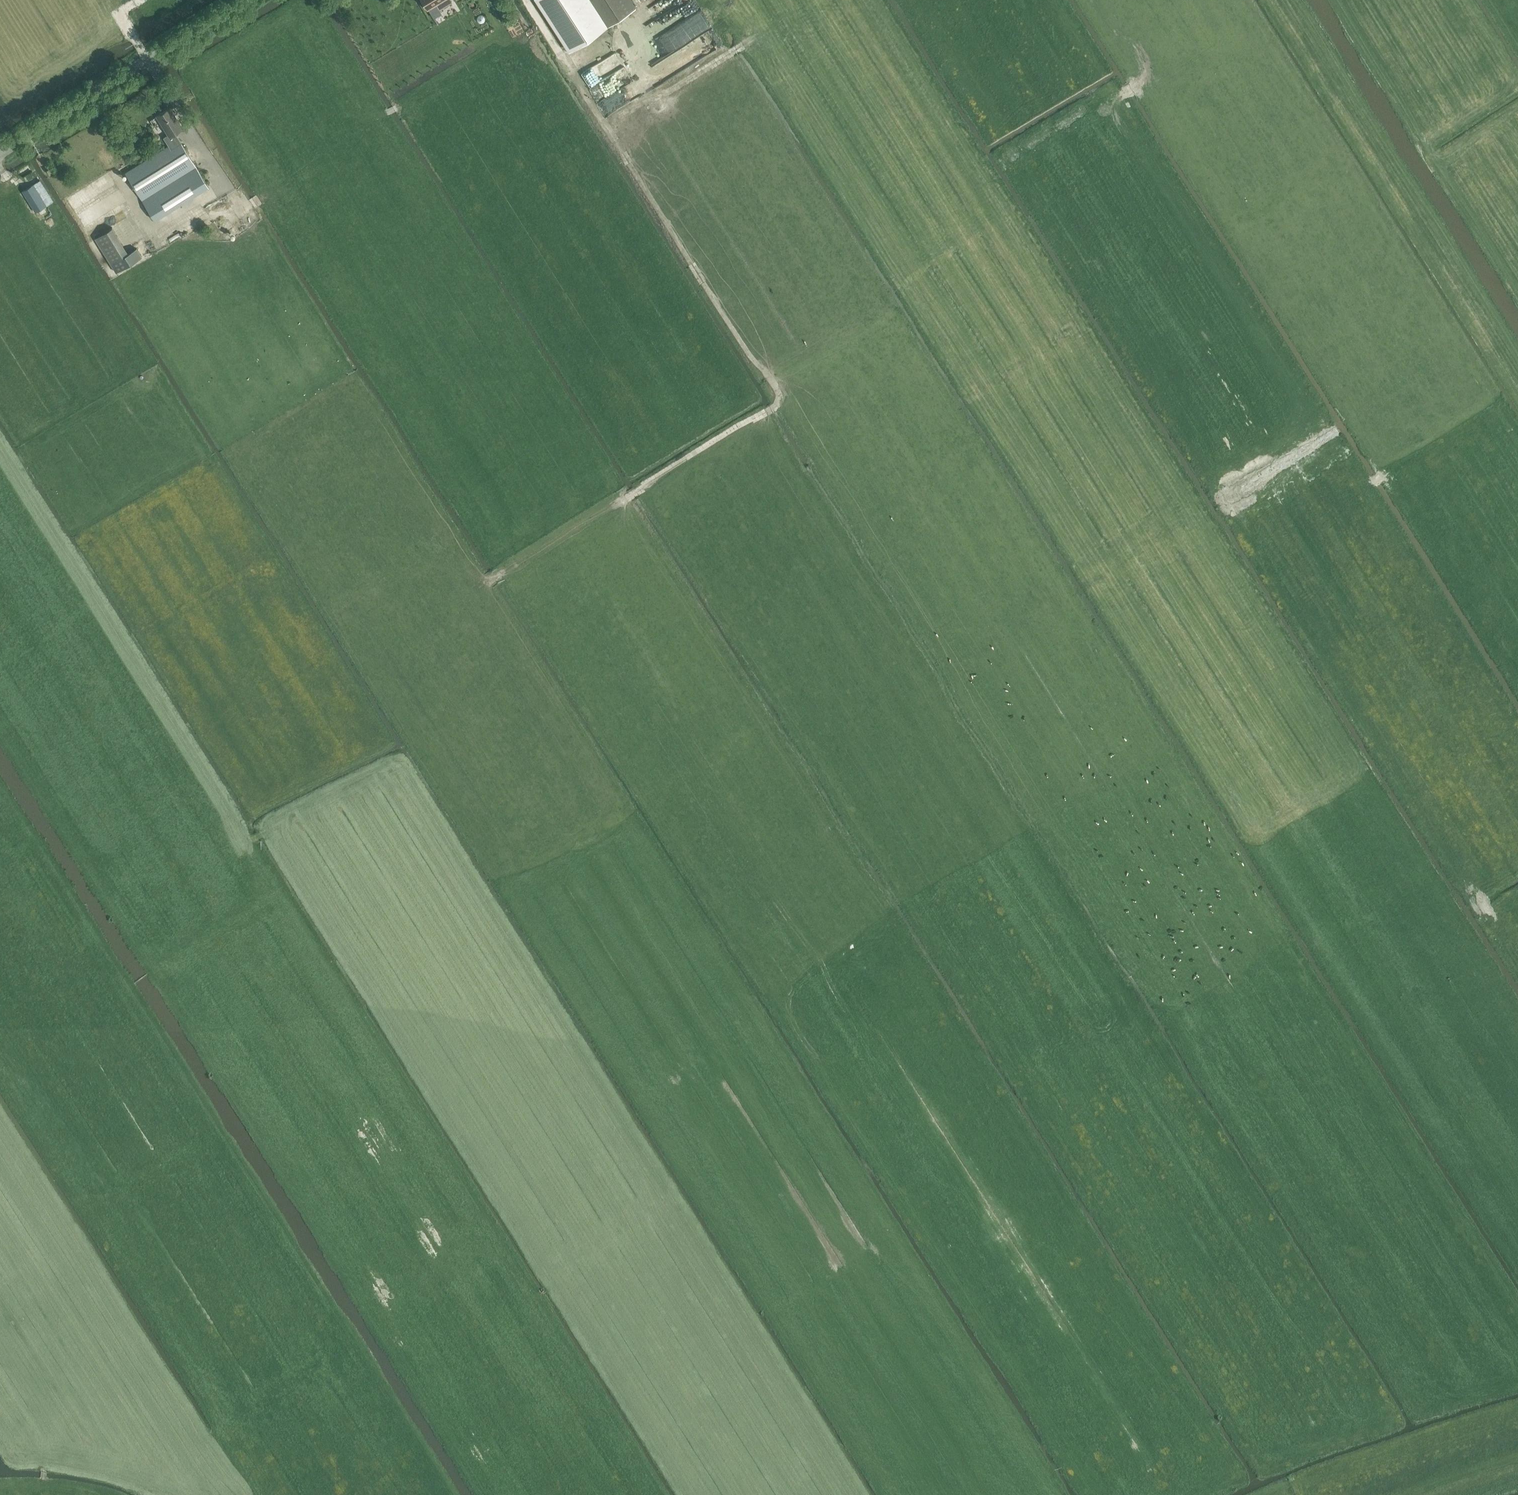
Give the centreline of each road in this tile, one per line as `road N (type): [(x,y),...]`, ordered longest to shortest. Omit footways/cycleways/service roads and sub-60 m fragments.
road 1 (tertiary): [(0,152),(244,0)]

